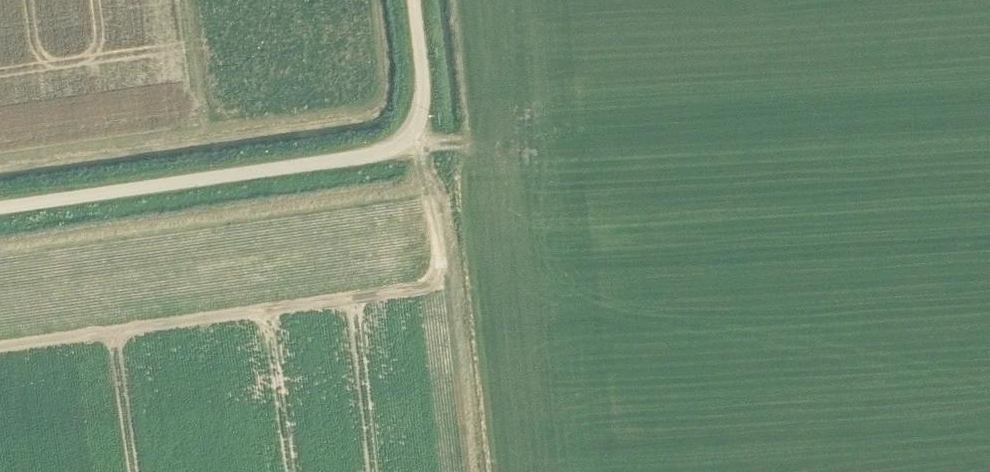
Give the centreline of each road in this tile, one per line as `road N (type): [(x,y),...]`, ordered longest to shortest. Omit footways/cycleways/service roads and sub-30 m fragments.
road 1 (unclassified): [(0,206),(386,151),(406,138),(424,85),(414,0)]

